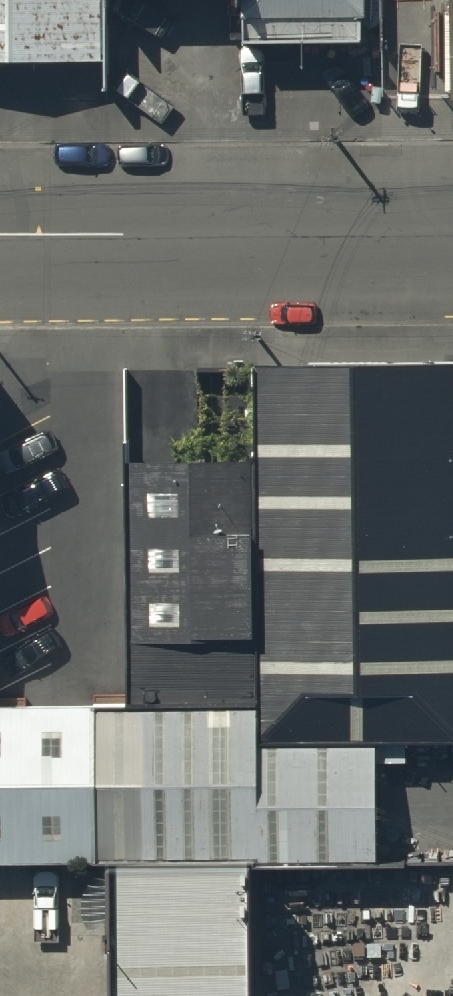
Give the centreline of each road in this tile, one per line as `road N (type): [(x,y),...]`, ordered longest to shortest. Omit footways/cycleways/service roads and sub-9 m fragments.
road 1 (residential): [(0,240),(452,234)]

